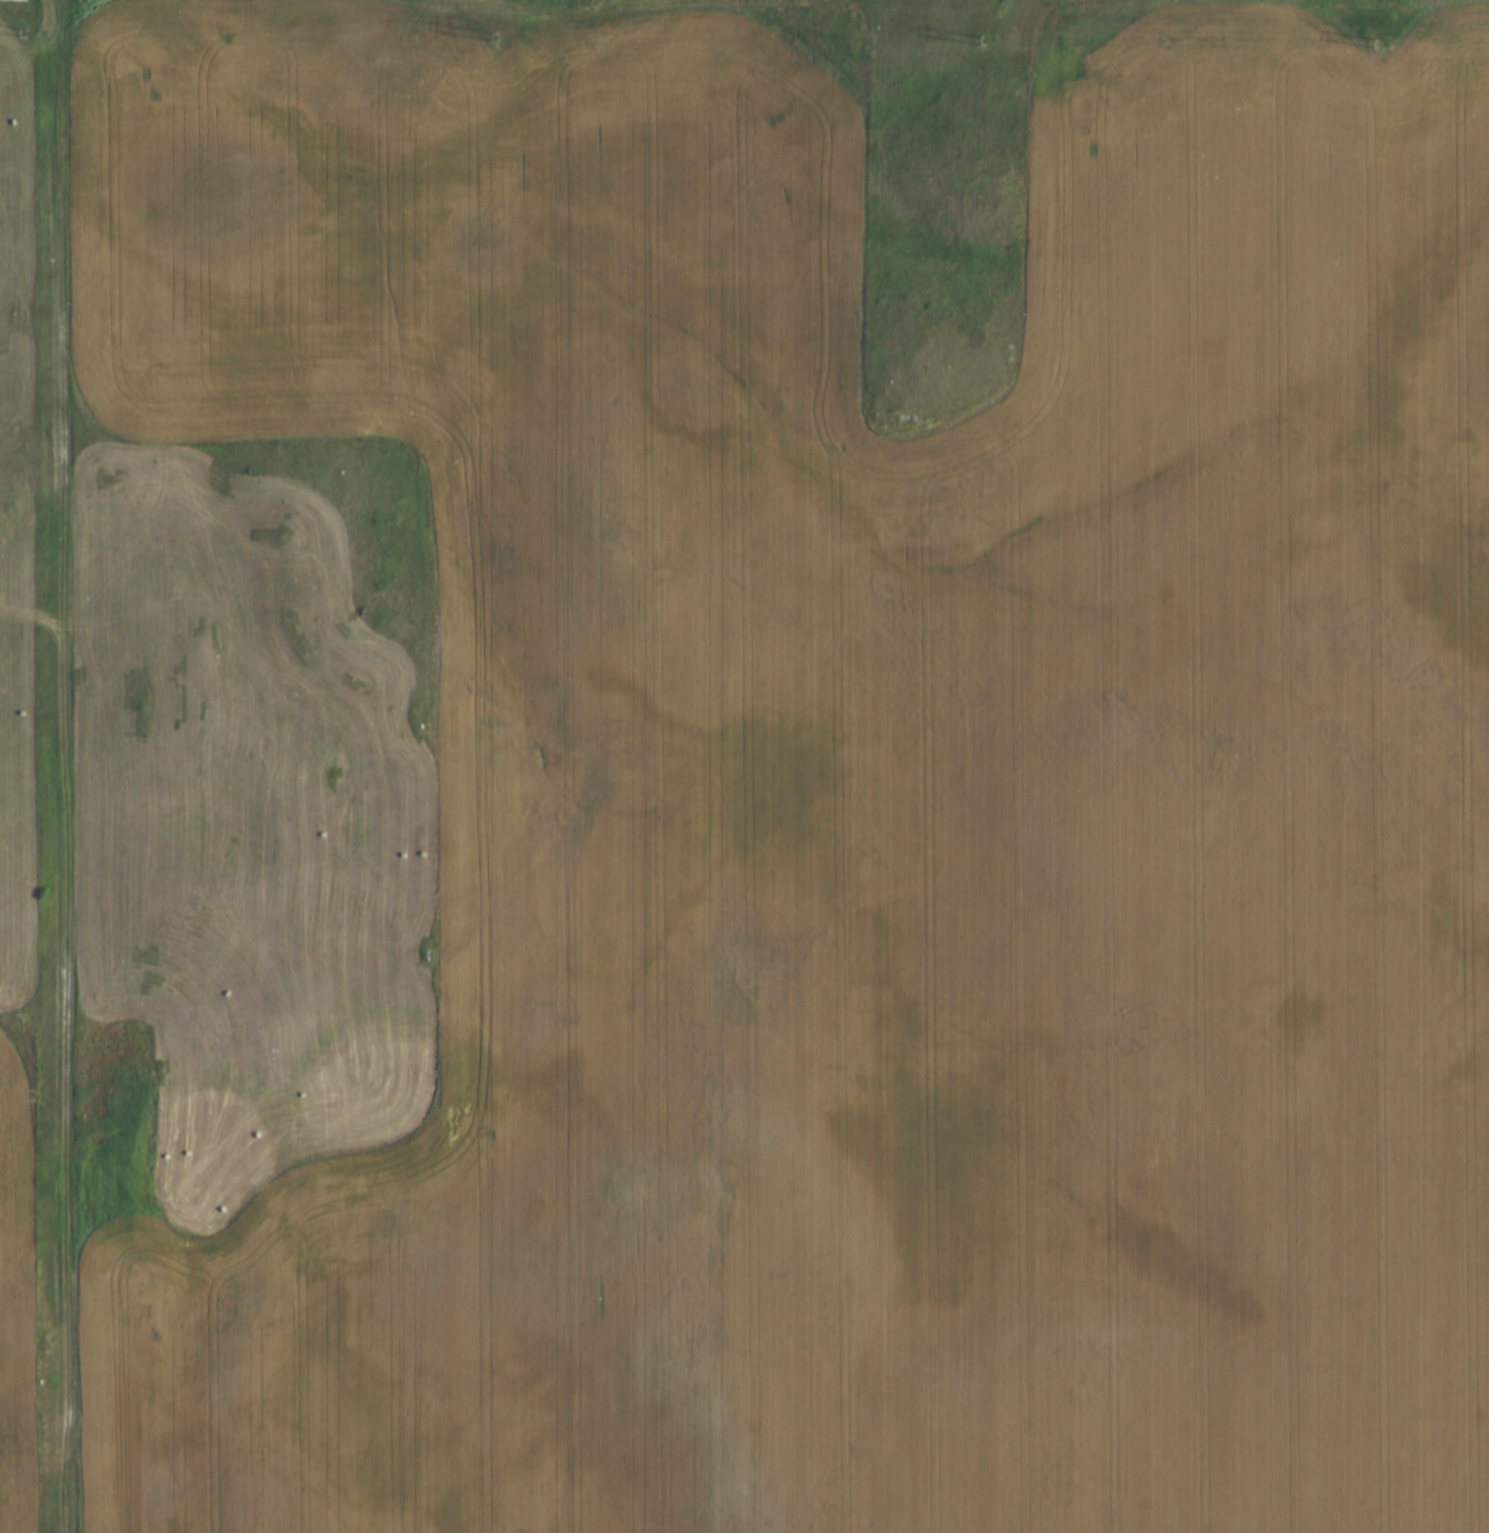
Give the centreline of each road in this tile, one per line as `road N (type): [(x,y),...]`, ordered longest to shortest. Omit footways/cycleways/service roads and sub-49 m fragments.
road 1 (track): [(70,1532),(66,34),(105,0)]
road 2 (track): [(1197,0),(1488,2)]

